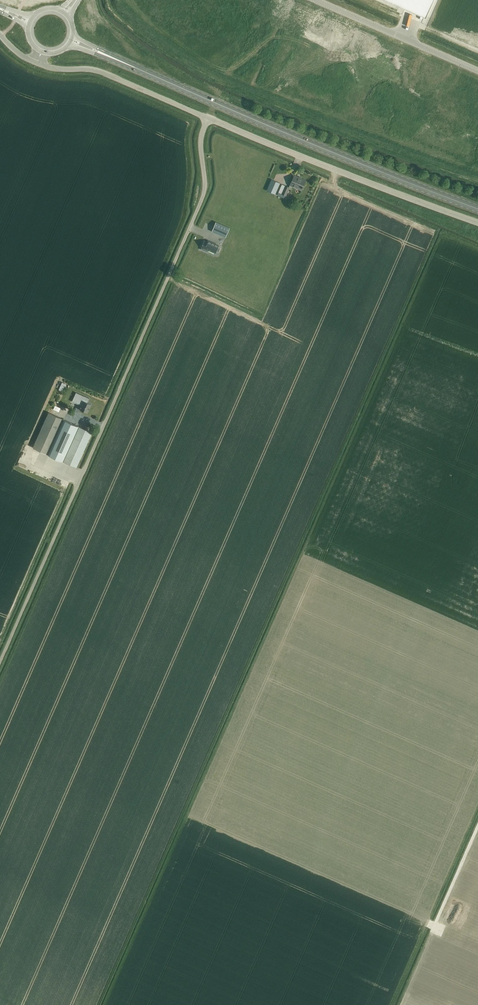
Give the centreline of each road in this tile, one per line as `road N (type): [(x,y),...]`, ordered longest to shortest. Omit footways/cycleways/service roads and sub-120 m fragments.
road 1 (unclassified): [(0,661),(202,199),(208,118)]
road 2 (primary): [(477,208),(104,54)]
road 3 (unclassified): [(477,222),(208,118)]
road 4 (track): [(400,1004),(477,827)]
road 5 (unclassified): [(208,118),(99,71),(34,63)]
road 6 (unclassified): [(477,70),(316,0)]

